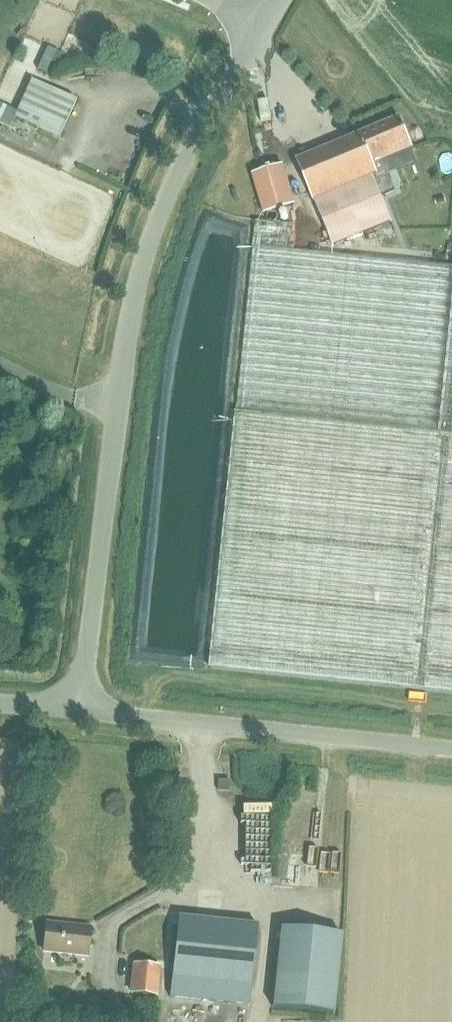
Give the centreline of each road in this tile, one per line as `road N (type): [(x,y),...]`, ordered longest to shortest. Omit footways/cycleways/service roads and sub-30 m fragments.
road 1 (unclassified): [(80,709),(136,290),(190,154),(274,0)]
road 2 (unclassified): [(451,749),(80,709)]

